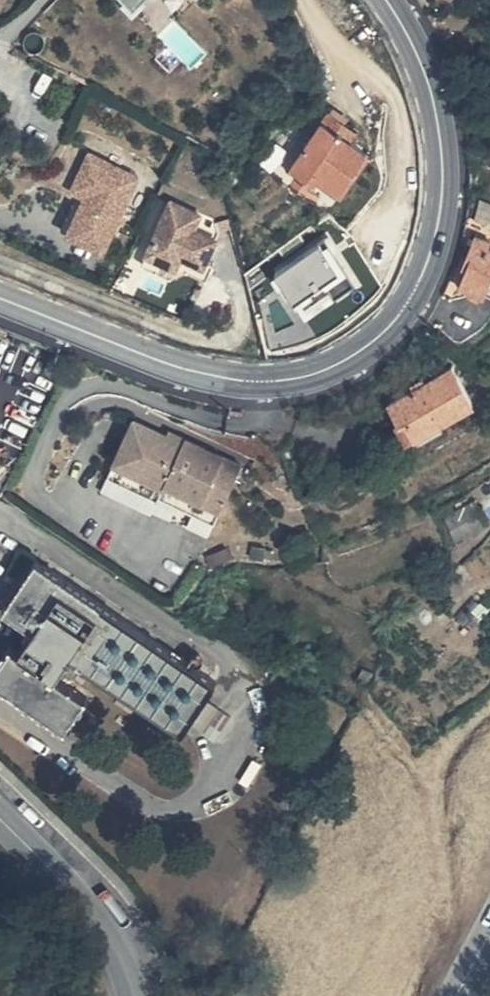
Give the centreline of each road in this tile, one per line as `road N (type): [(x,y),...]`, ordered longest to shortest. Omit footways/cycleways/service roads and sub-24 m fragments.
road 1 (secondary): [(0,298),(208,376),(266,384),(311,375),(369,349),(404,319),(445,215),(436,95),(390,0)]
road 2 (secondary): [(134,995),(109,931),(0,813)]

